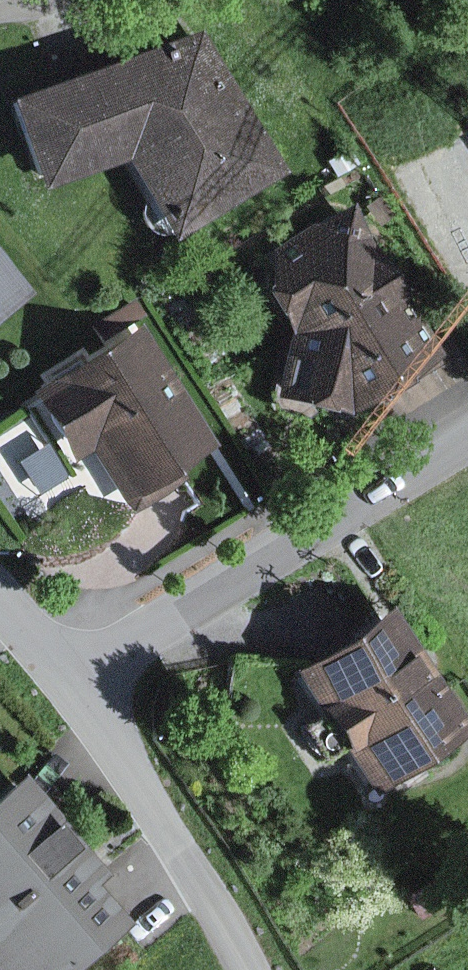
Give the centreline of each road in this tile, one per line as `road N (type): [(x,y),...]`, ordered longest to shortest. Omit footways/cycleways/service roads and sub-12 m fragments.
road 1 (residential): [(76,684),(467,445)]
road 2 (residential): [(76,684),(267,969)]

